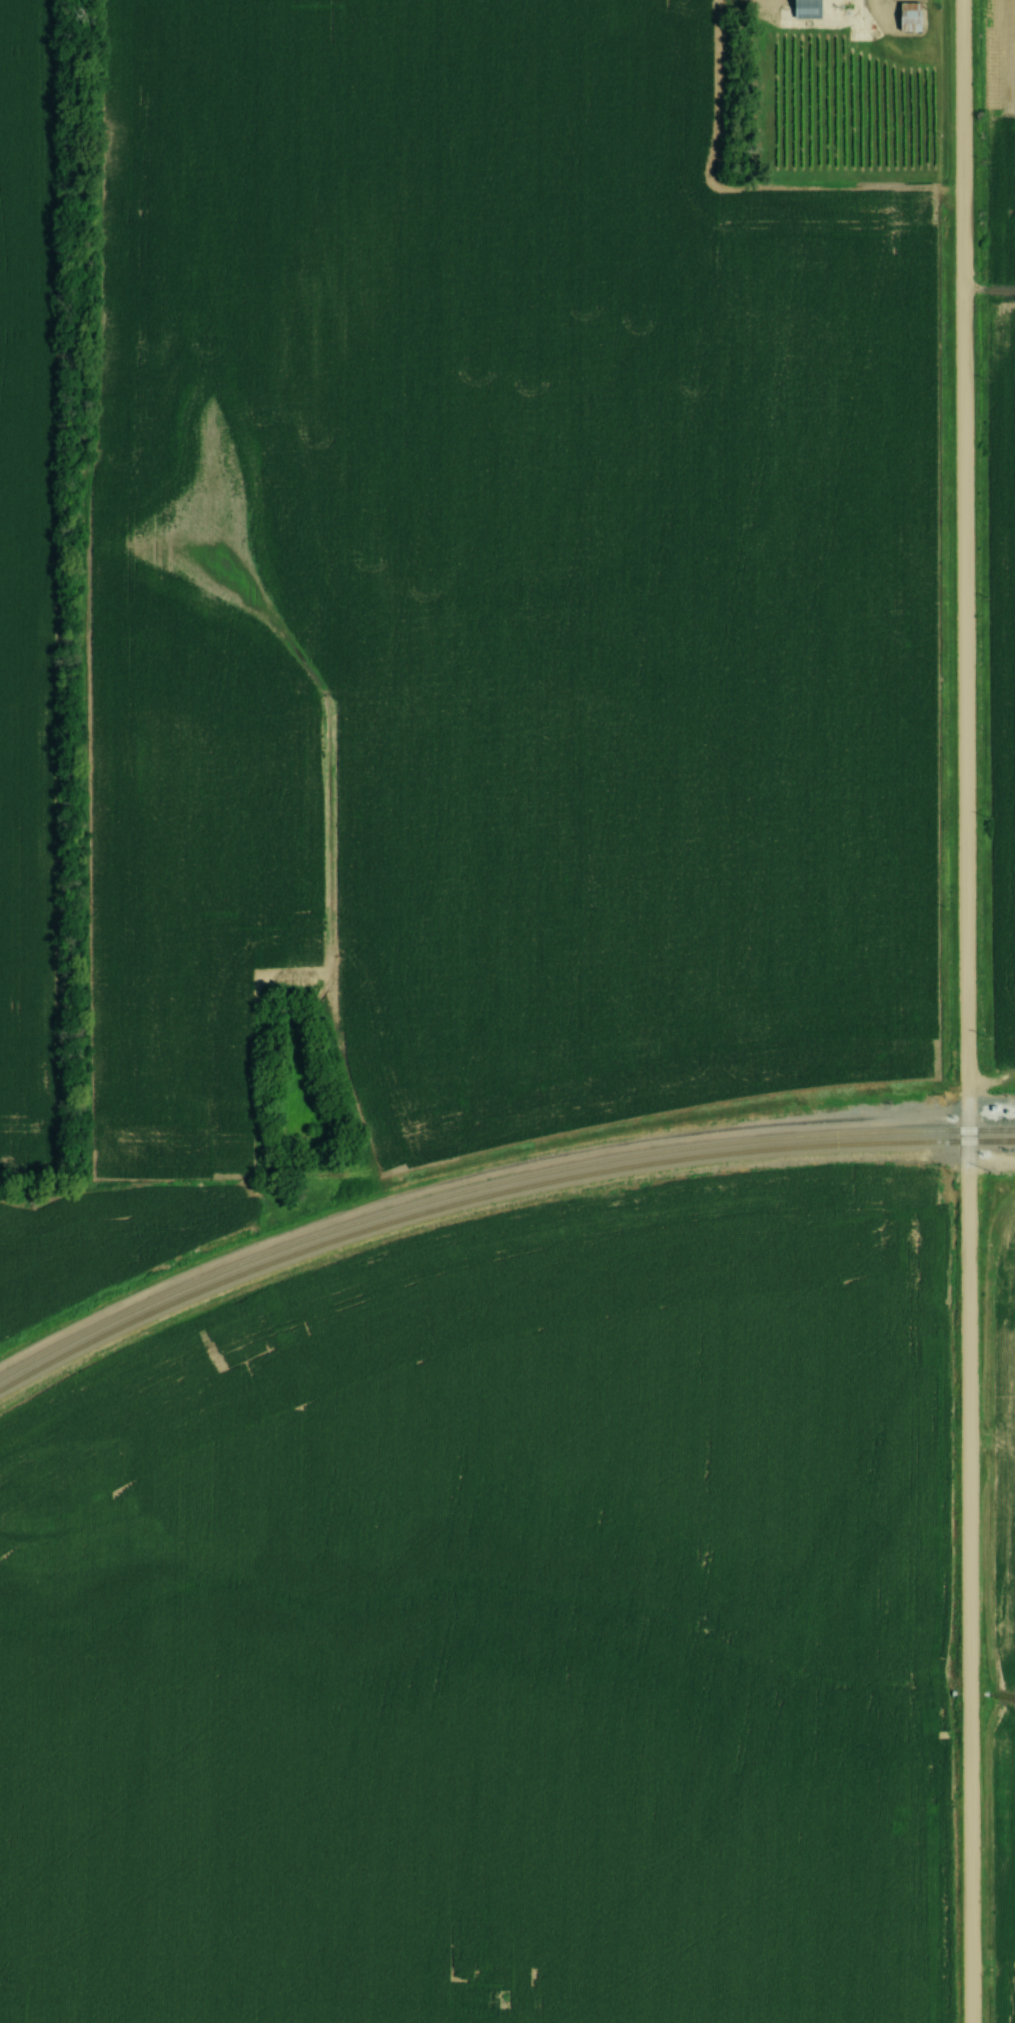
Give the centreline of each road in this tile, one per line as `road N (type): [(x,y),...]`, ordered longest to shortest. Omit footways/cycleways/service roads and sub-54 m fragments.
road 1 (residential): [(968,2022),(957,0)]

